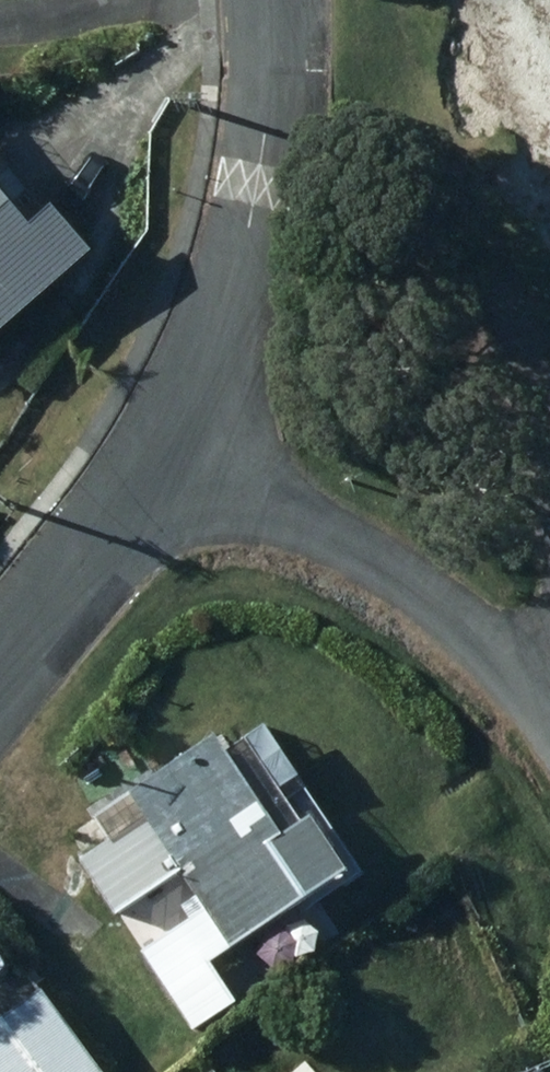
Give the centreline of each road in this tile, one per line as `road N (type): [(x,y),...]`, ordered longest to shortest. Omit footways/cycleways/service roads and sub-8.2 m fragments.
road 1 (residential): [(168,460),(339,520),(449,621),(549,739)]
road 2 (residential): [(168,460),(230,327),(277,65),(272,0)]
road 3 (residential): [(0,668),(168,460)]

